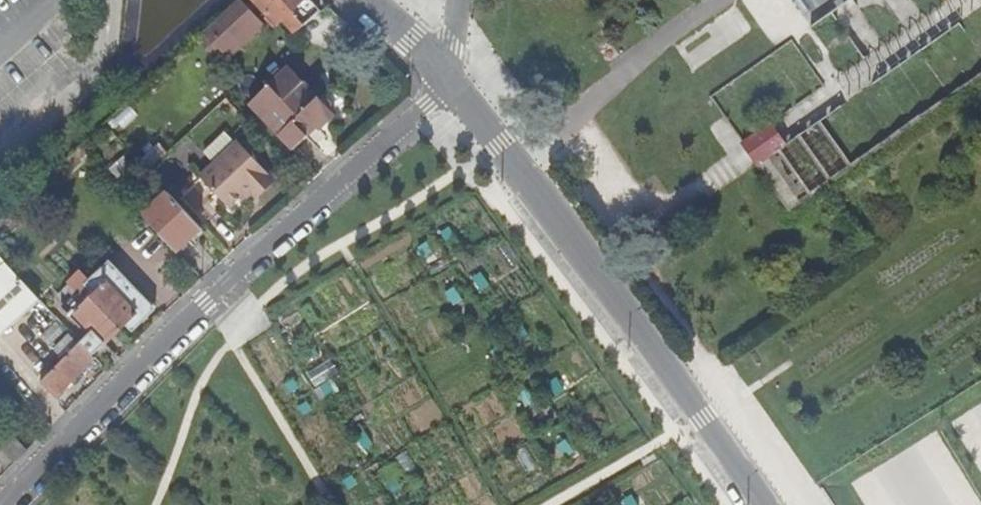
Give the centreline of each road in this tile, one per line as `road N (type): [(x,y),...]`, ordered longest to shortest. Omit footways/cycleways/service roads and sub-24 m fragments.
road 1 (unclassified): [(6,504),(159,345),(451,82)]
road 2 (residential): [(451,82),(763,504)]

